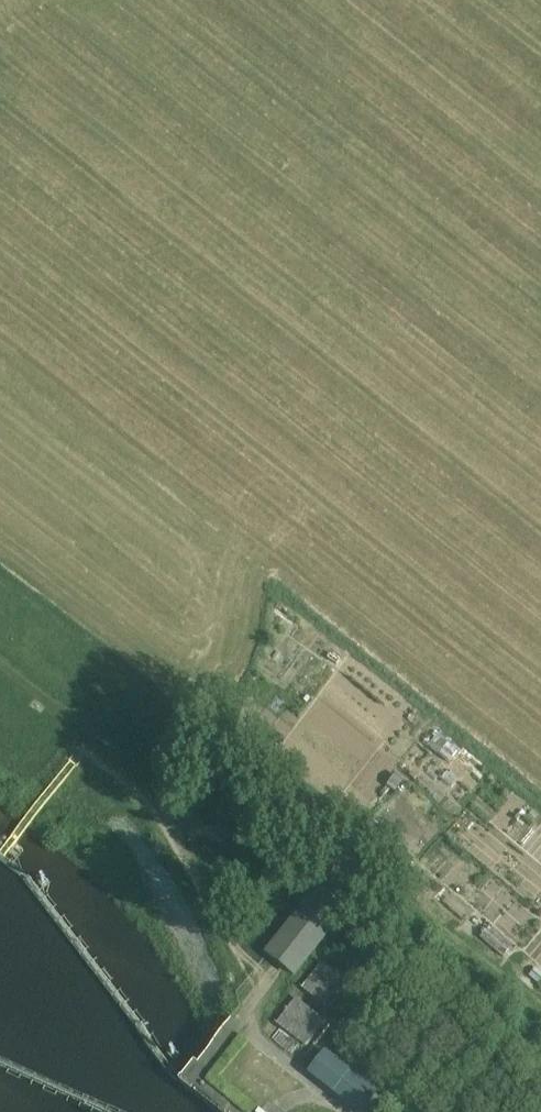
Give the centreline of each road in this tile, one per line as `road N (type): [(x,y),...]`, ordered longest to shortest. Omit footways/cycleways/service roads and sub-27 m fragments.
road 1 (track): [(540,990),(367,852),(327,833),(174,805),(162,818)]

